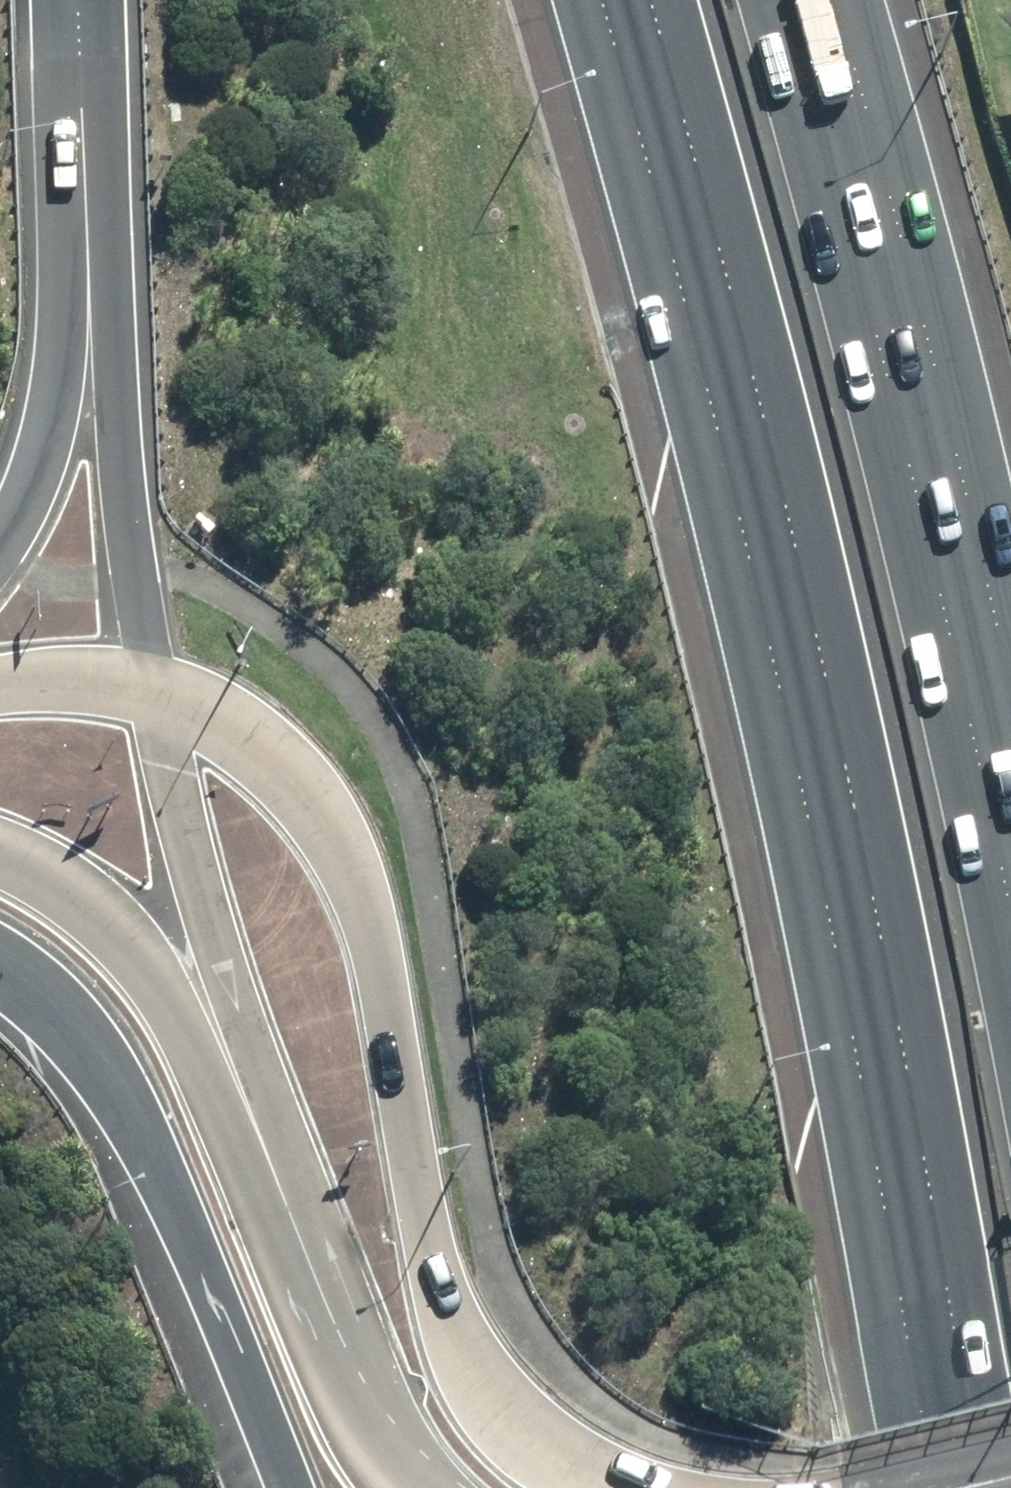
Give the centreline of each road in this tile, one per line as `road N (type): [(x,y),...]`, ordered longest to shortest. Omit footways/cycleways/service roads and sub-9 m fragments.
road 1 (motorway): [(979,1487),(885,939),(783,484),(654,0)]
road 2 (primary): [(157,690),(277,751),(334,822),(373,940),(446,1330),(511,1421),(563,1465),(607,1487)]
road 3 (motorway): [(784,0),(890,390),(1010,925)]
road 4 (motorway): [(284,1487),(131,1119),(95,1058),(49,1005),(0,968)]
road 5 (motorway): [(157,690),(133,581),(115,335),(79,101)]
road 6 (motorway): [(278,1195),(157,690)]
road 7 (primary): [(278,1195),(183,1022),(108,920),(76,888),(0,843)]
road 8 (motorway): [(0,542),(27,490),(58,383),(79,101)]
road 9 (primary): [(424,1487),(339,1344),(278,1195)]
road 10 (primary): [(0,684),(80,680),(157,690)]

